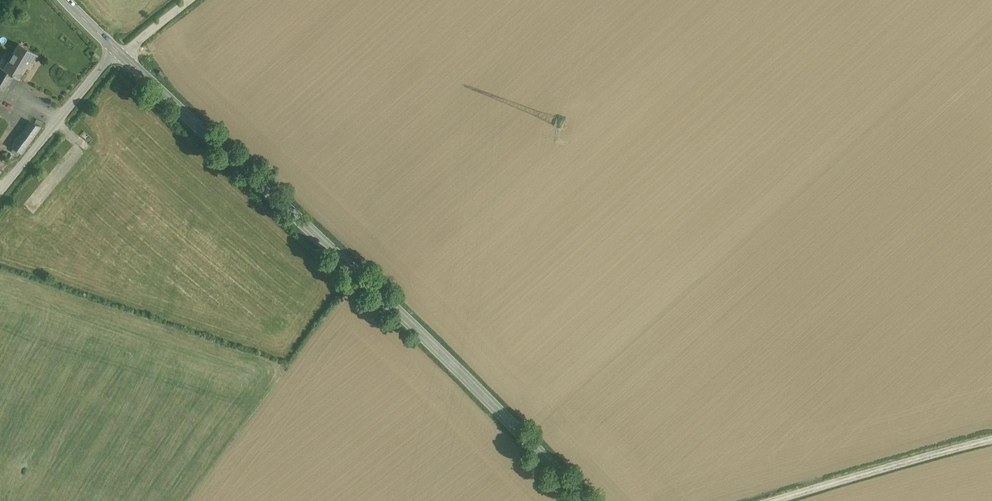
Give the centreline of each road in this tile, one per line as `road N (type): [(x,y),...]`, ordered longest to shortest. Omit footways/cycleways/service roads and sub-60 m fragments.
road 1 (tertiary): [(587,500),(363,278),(120,54)]
road 2 (unclassified): [(782,500),(991,439)]
road 3 (unclassified): [(0,193),(120,54)]

